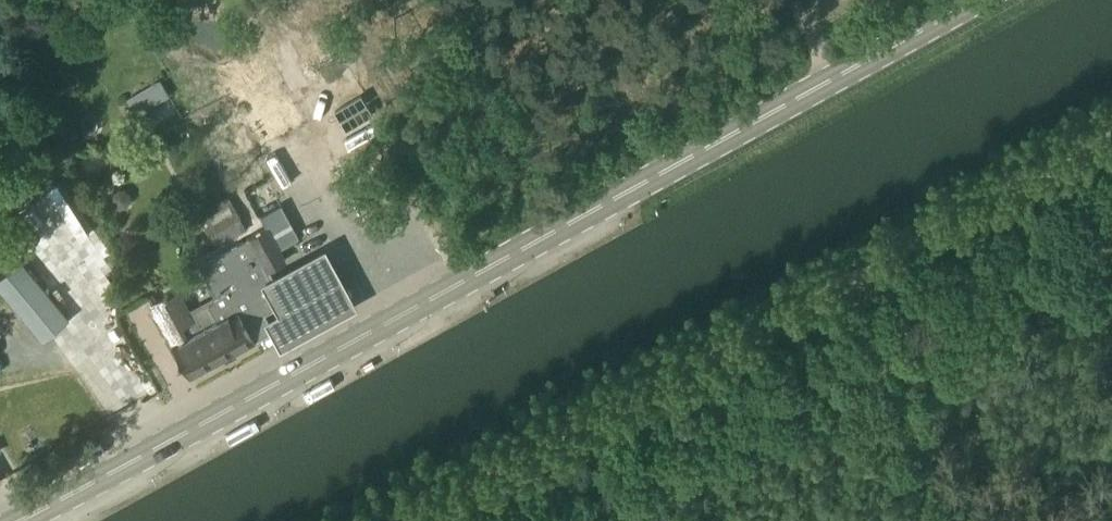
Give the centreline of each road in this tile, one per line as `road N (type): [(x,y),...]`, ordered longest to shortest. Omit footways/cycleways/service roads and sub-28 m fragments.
road 1 (secondary): [(18,520),(972,0)]
road 2 (track): [(405,520),(1111,130)]

